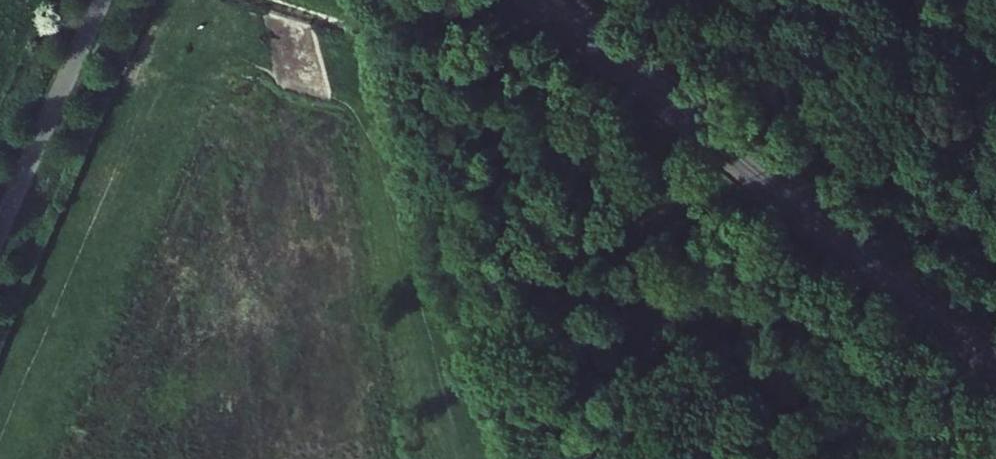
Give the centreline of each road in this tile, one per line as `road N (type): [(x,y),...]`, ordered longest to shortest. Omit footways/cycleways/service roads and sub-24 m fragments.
road 1 (tertiary): [(995,363),(545,0)]
road 2 (unclassified): [(0,229),(101,0)]

